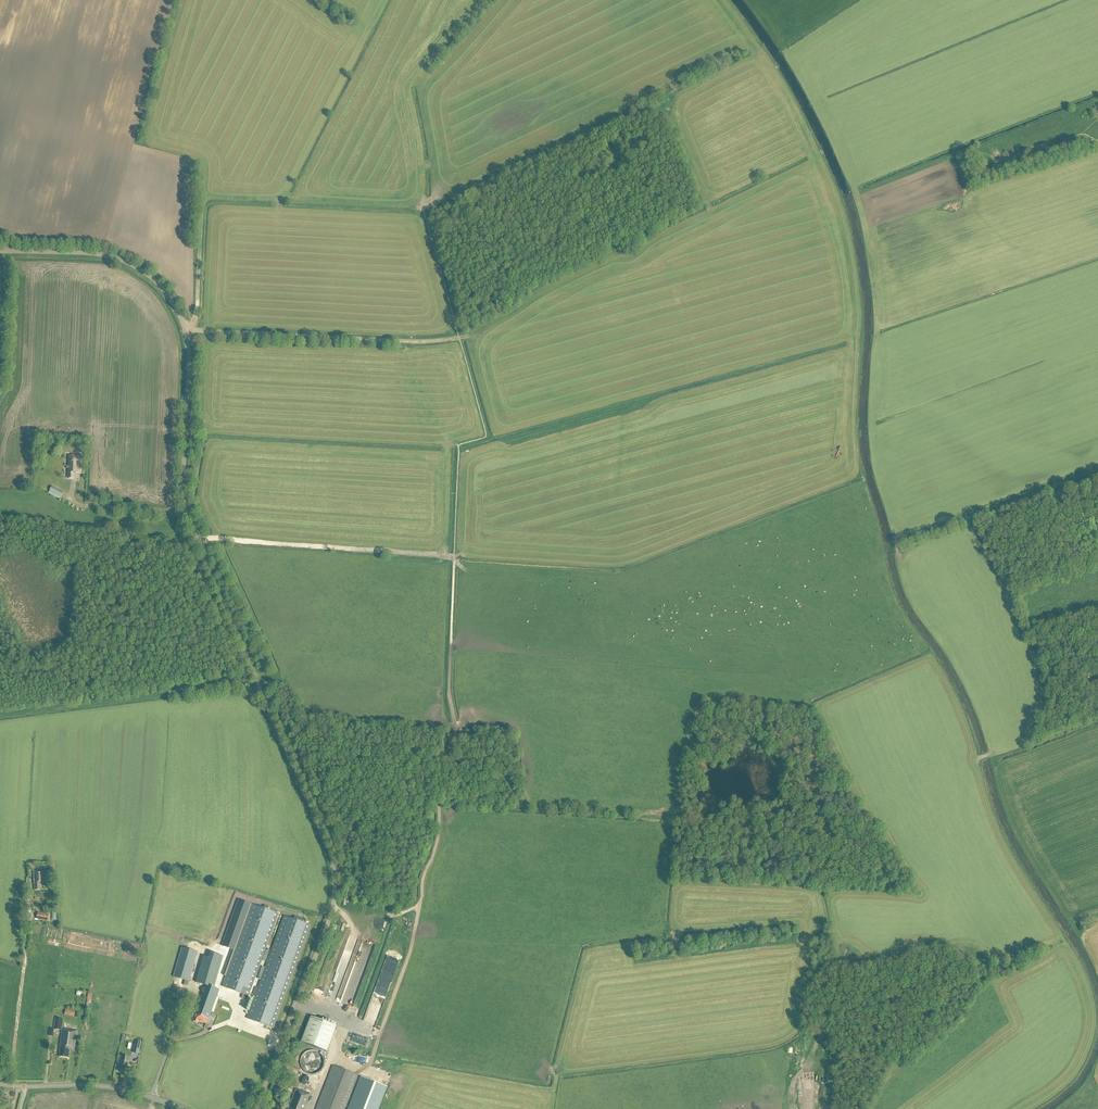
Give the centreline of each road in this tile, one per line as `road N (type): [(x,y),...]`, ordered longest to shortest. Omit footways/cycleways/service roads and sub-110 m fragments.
road 1 (unclassified): [(254,1108),(328,925),(335,865),(186,513),(184,327),(157,283),(120,260),(0,251)]
road 2 (track): [(423,207),(487,437),(459,445),(454,736),(407,960),(369,1068),(331,1062),(310,1108)]
road 3 (track): [(421,171),(423,207),(210,198),(201,208),(195,320),(185,331)]
road 4 (track): [(482,328),(423,342),(185,331)]
road 5 (track): [(443,555),(196,539)]
road 6 (track): [(1097,471),(893,547)]
road 7 (track): [(11,1086),(28,919)]
road 8 (tertiary): [(182,1108),(115,1088),(26,1086)]
road 9 (track): [(463,569),(443,555),(448,443)]

